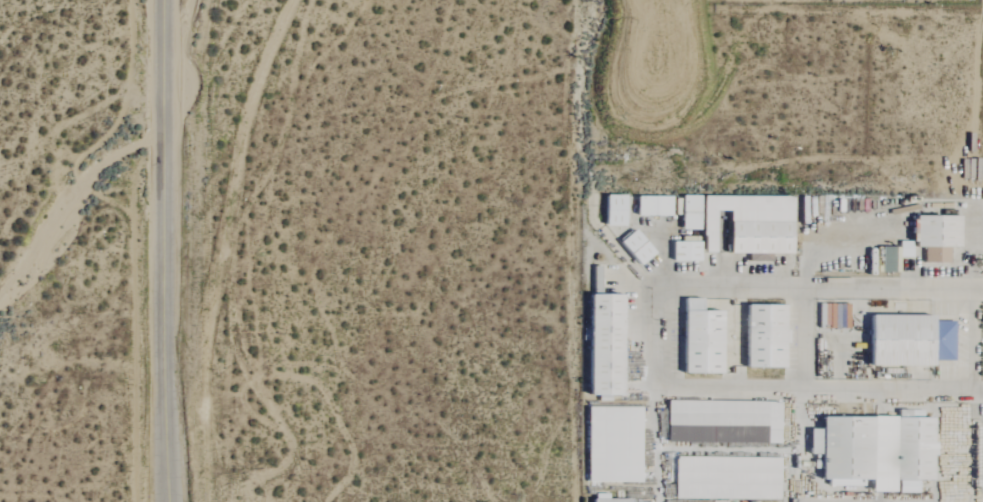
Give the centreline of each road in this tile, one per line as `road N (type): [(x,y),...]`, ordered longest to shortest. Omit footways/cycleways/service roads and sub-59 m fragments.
road 1 (residential): [(172,501),(168,0)]

